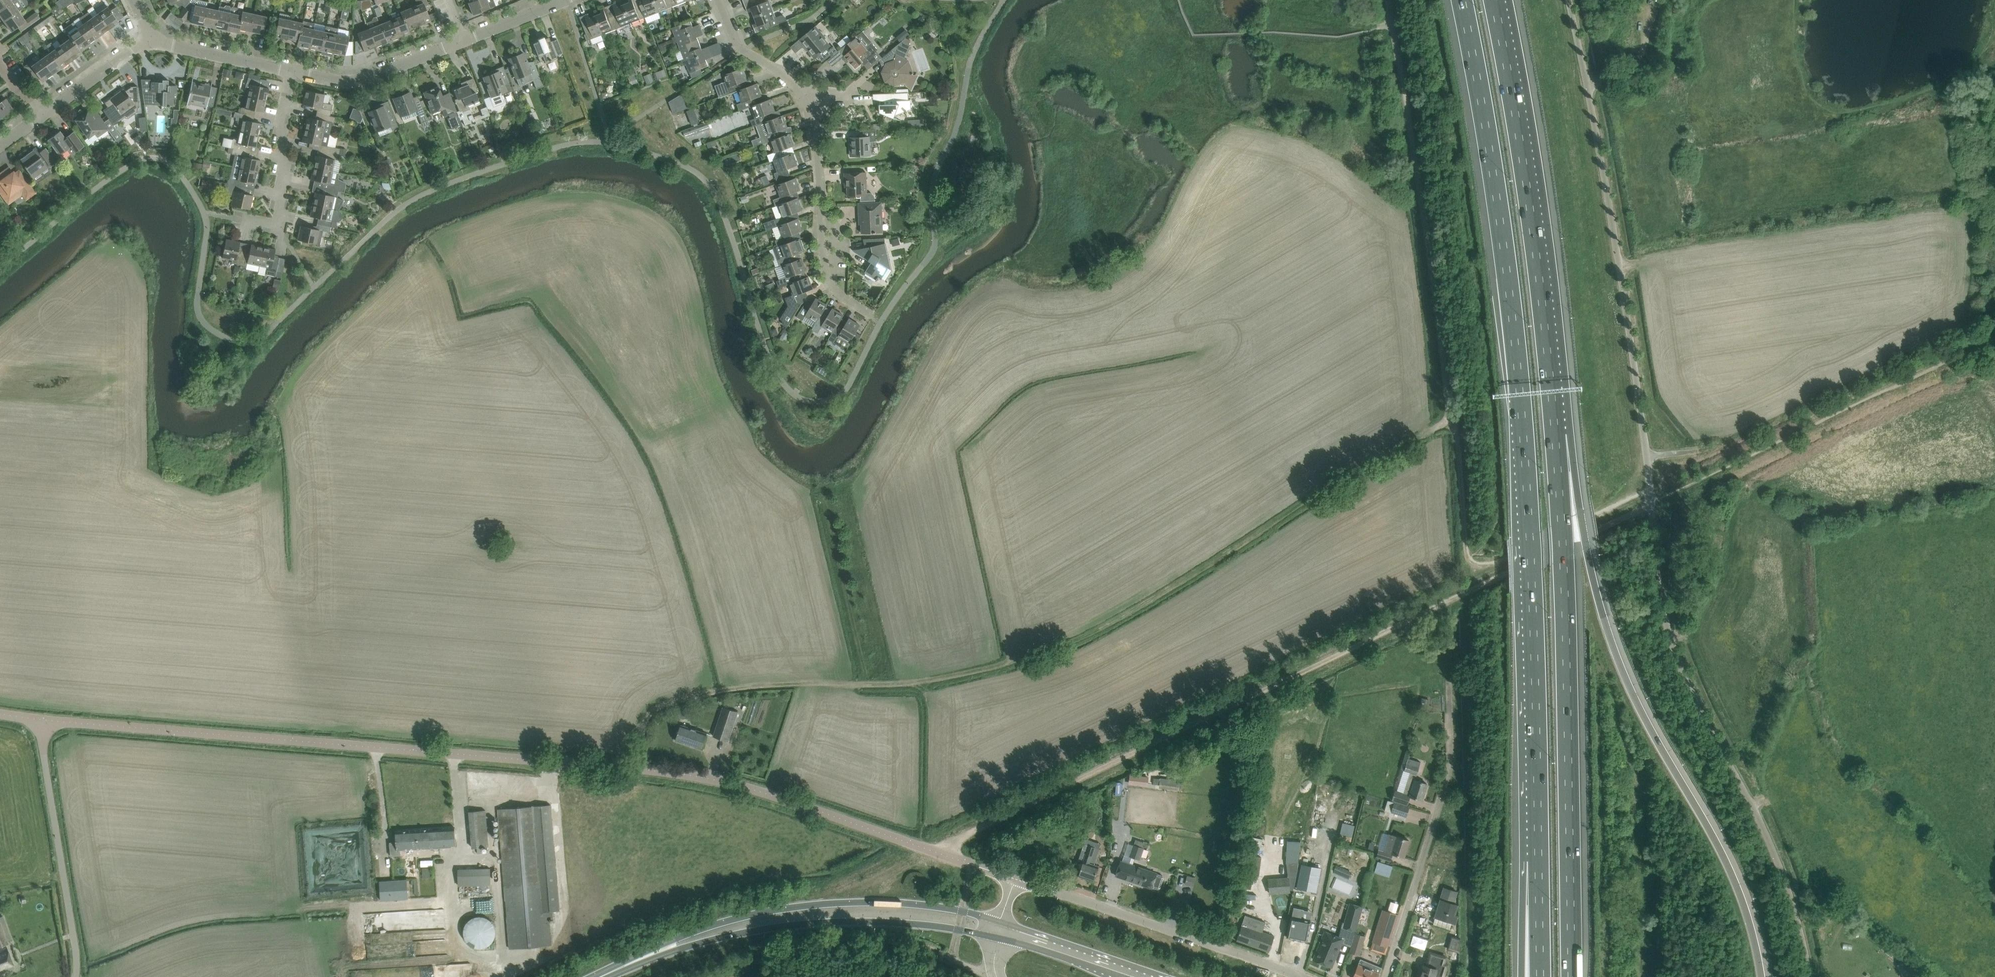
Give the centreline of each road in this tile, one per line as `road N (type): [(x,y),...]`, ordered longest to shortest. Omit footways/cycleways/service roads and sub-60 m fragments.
road 1 (unclassified): [(1809,976),(1774,852),(1668,628),(1630,332),(1568,0)]
road 2 (unclassified): [(1016,880),(707,778),(41,719)]
road 3 (track): [(639,769),(644,719),(679,700),(757,685),(926,681),(1084,637),(1448,416)]
road 4 (motorway): [(1462,0),(1521,404),(1539,860)]
road 5 (motorway): [(1761,976),(1730,870),(1614,647),(1555,433)]
road 6 (motorway): [(1570,976),(1555,433)]
road 7 (motorway): [(1555,433),(1539,273),(1495,0)]
road 8 (track): [(1448,416),(1392,25)]
road 9 (residential): [(870,314),(838,293),(826,271),(808,105),(789,80),(736,44),(718,0)]
road 10 (secondary): [(1000,930),(979,915),(935,906),(820,904),(713,925),(656,952)]
road 11 (secondary): [(656,952),(827,922),(1000,930)]
road 12 (track): [(1448,416),(1473,566),(1650,486)]
road 13 (unclassified): [(1385,976),(1450,775),(1449,682)]
road 14 (unclassified): [(1016,880),(1296,976)]
road 15 (unclassified): [(76,976),(41,719)]
road 16 (residential): [(290,71),(278,228),(244,220)]
road 17 (residential): [(290,71),(353,81),(464,40)]
road 18 (secondary): [(1145,976),(1000,930)]
road 19 (residential): [(150,38),(290,71)]
road 20 (unclassified): [(43,115),(150,38)]
road 21 (track): [(1588,85),(1629,76),(1665,0)]

